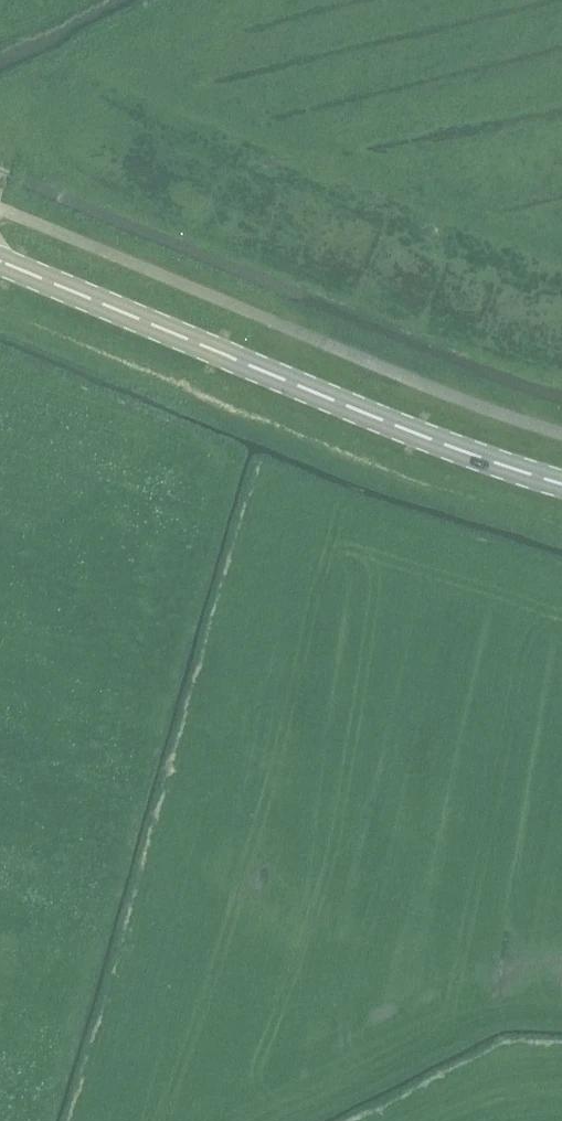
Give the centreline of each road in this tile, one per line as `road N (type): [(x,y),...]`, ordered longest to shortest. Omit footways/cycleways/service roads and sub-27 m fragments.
road 1 (secondary): [(0,264),(462,455),(561,487)]

